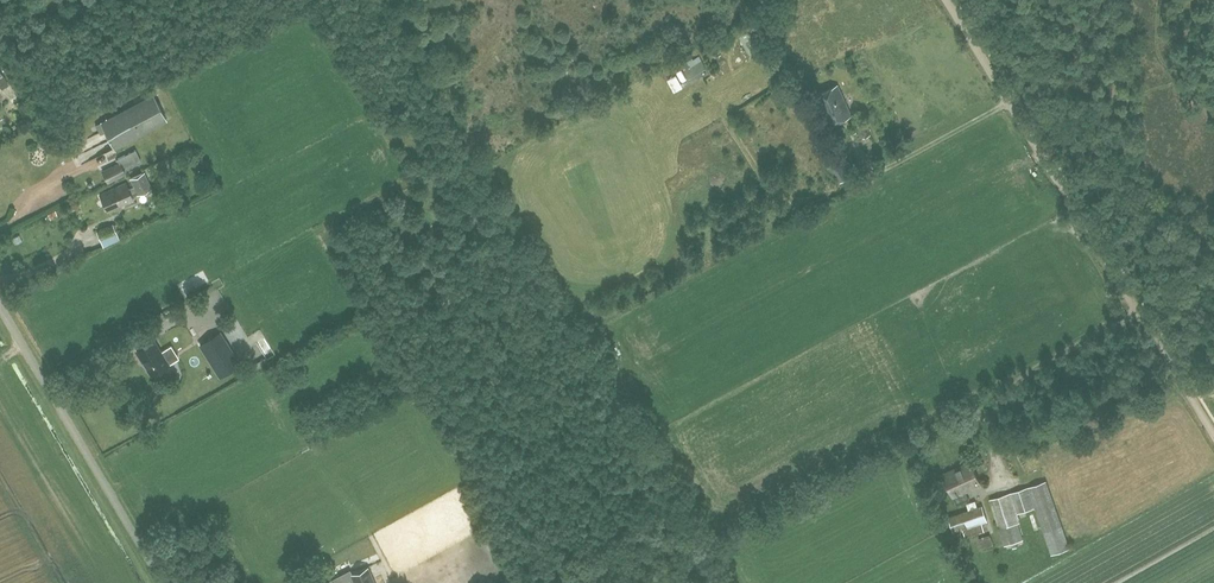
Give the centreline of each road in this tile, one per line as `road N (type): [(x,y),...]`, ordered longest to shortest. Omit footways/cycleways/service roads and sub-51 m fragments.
road 1 (track): [(1213,435),(945,0)]
road 2 (unclassified): [(163,582),(0,306)]

